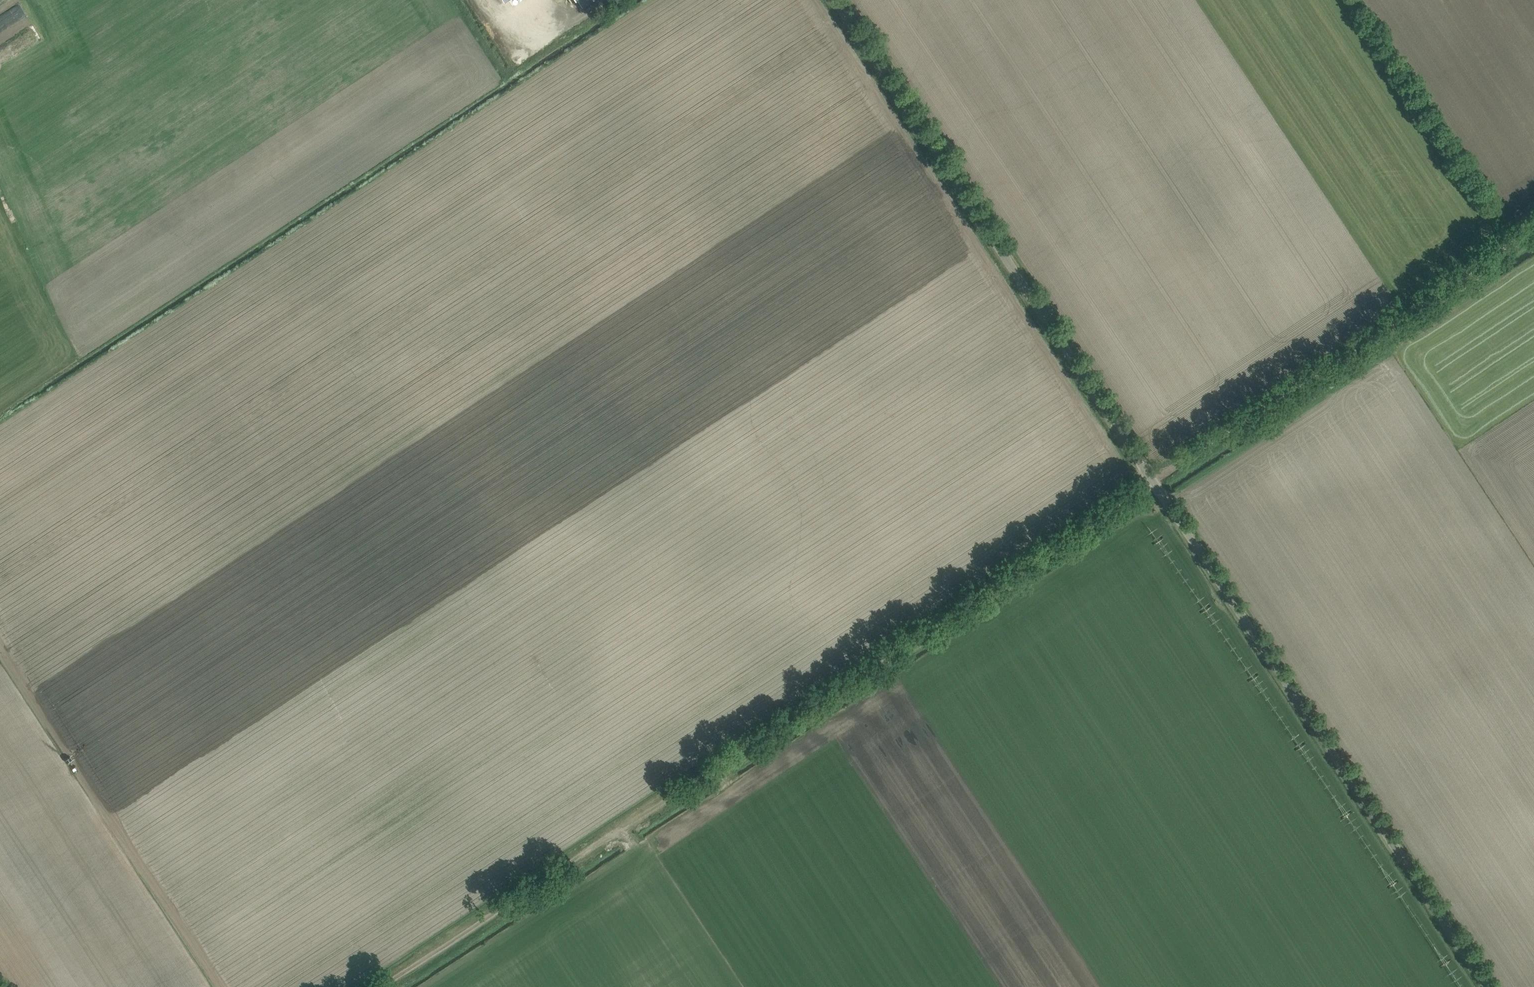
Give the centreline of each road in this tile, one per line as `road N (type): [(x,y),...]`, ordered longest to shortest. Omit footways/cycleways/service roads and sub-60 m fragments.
road 1 (track): [(390,986),(1533,234)]
road 2 (unclassified): [(1488,986),(838,0)]

